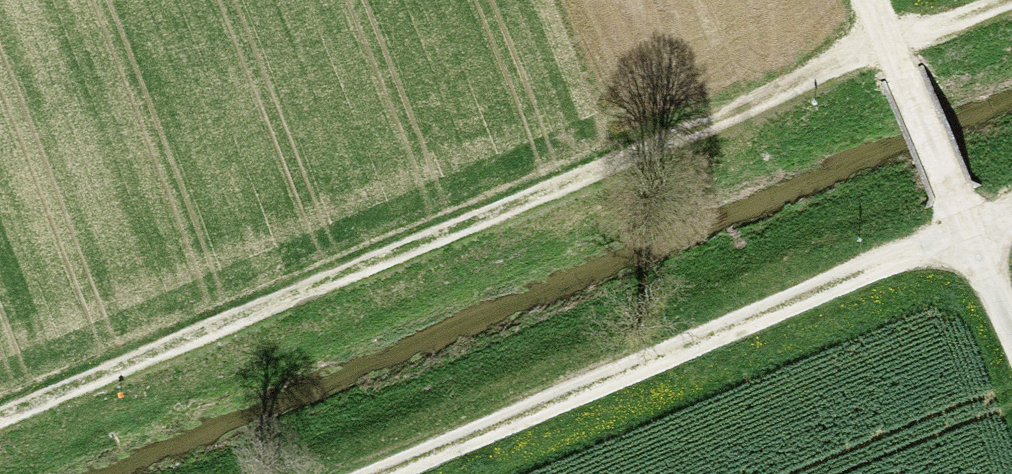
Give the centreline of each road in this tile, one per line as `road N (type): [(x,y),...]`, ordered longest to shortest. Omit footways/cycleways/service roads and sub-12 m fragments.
road 1 (track): [(0,405),(988,0)]
road 2 (track): [(1011,211),(381,473)]
road 3 (track): [(1011,339),(877,0)]

